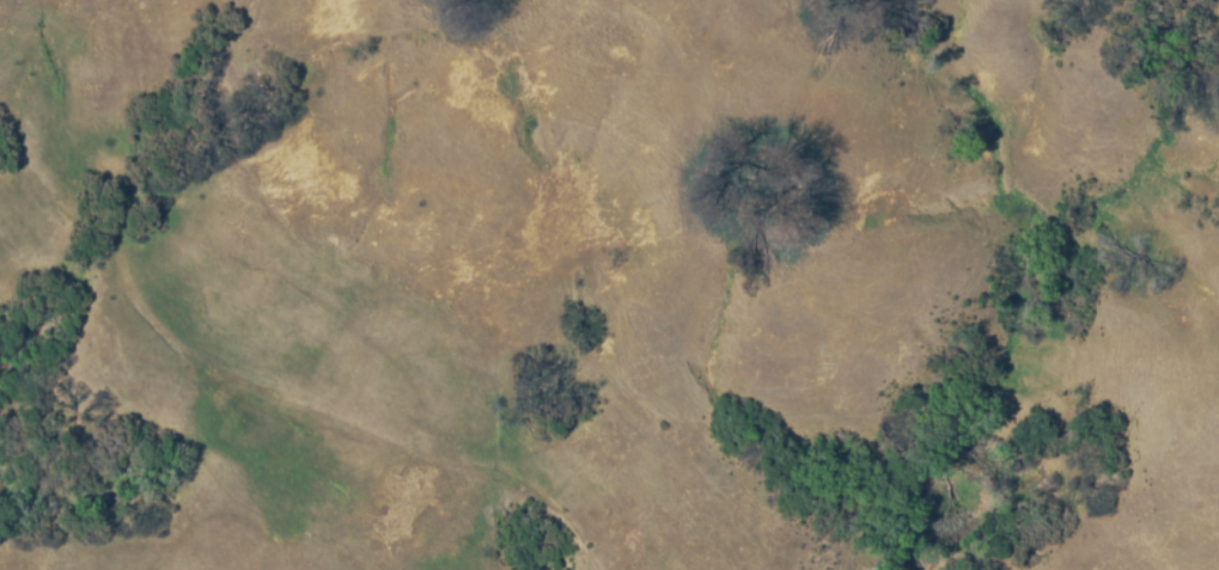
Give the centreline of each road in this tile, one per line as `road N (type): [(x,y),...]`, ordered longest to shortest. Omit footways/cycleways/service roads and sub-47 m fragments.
road 1 (residential): [(1037,569),(1050,387),(1039,0)]

